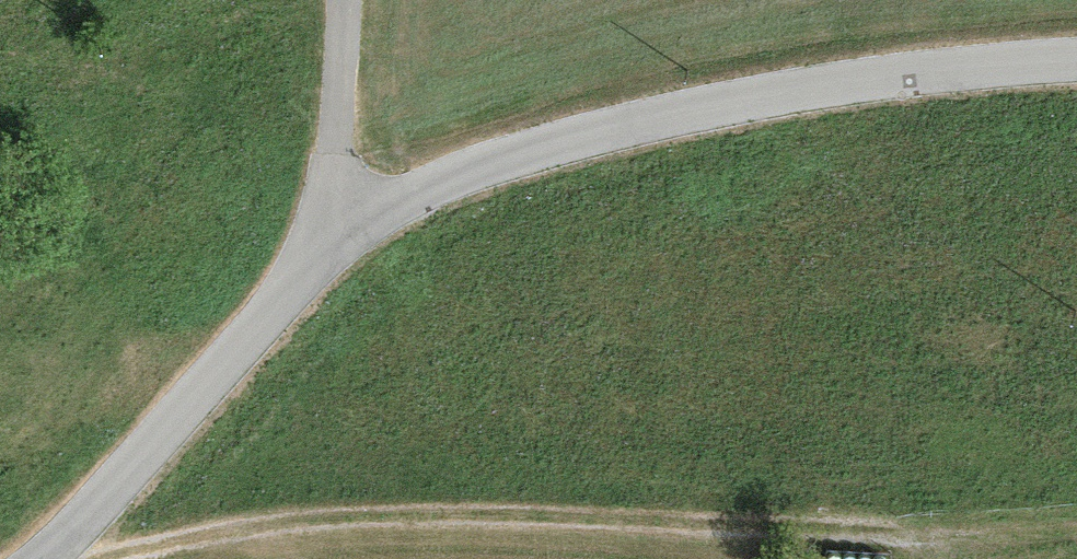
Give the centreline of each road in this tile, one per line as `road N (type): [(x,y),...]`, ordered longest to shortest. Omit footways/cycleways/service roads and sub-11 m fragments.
road 1 (track): [(91,558),(254,526),(459,503),(1076,528)]
road 2 (unclassified): [(348,229),(482,166),(574,138),(858,82),(1076,62)]
road 3 (unclassified): [(44,558),(348,229)]
road 4 (unclassified): [(346,0),(339,137),(348,229)]

